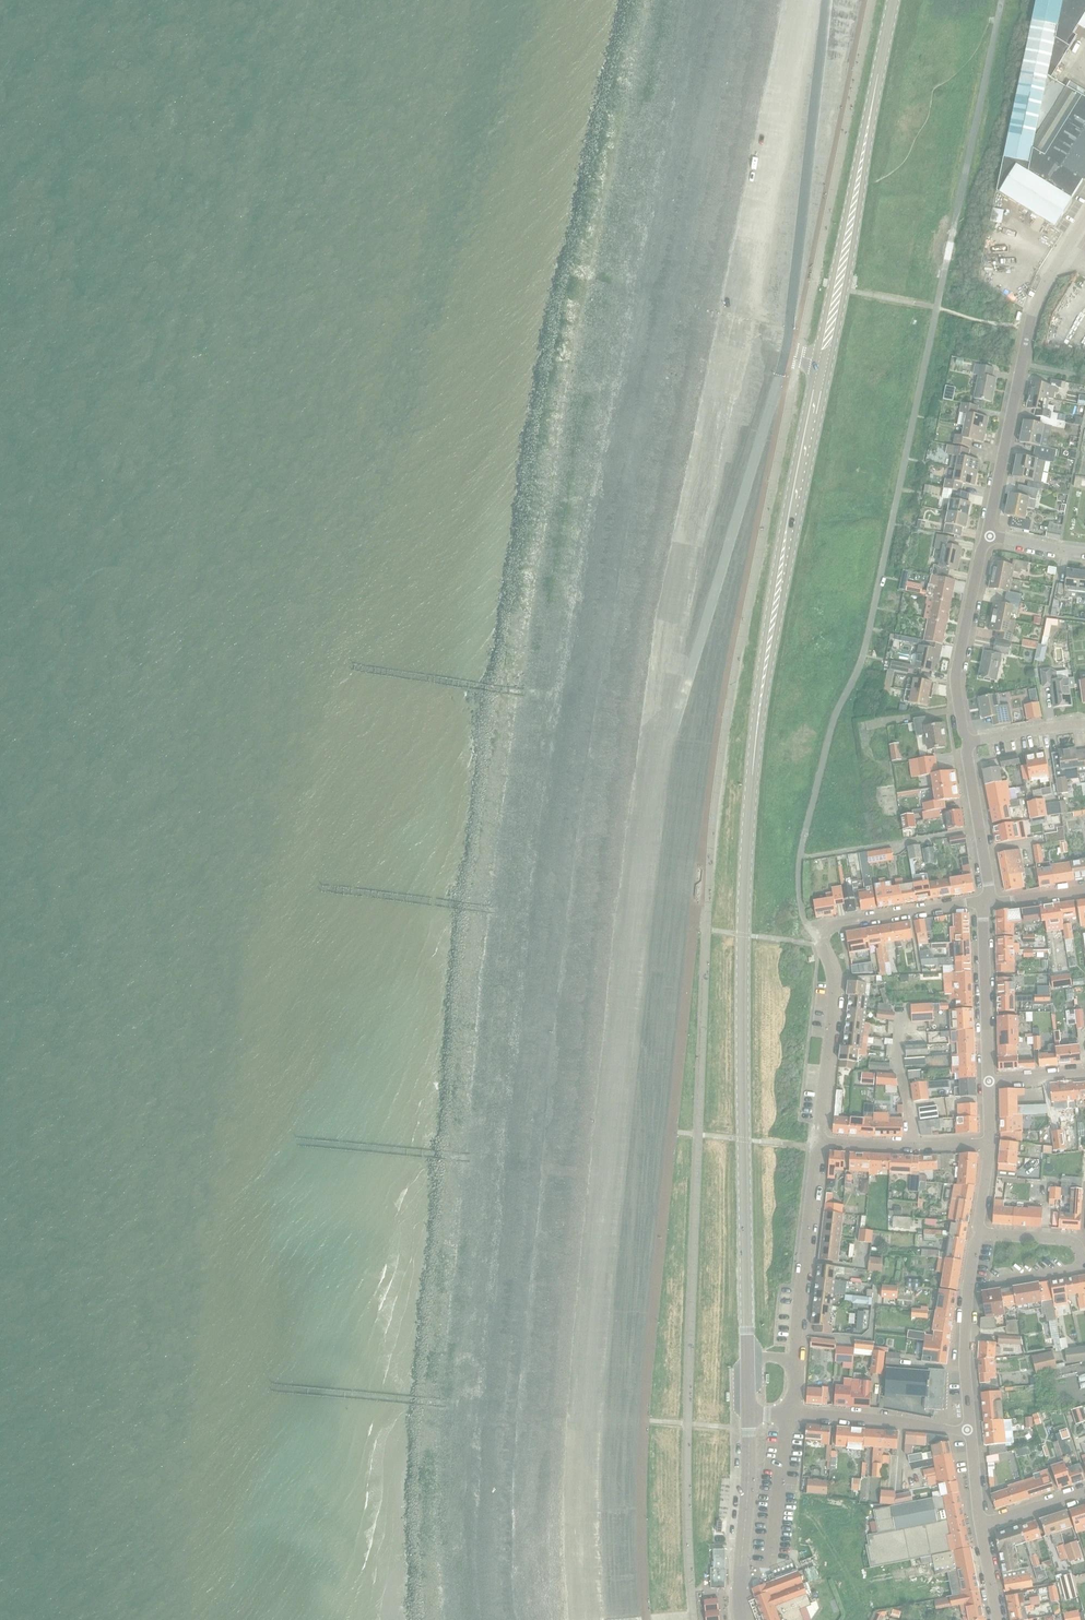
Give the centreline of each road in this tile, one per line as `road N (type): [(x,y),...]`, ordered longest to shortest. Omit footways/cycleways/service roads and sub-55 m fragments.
road 1 (secondary): [(747,1356),(745,935),(760,698),(786,525),(891,0)]
road 2 (residential): [(821,1141),(835,1003),(824,931),(983,903)]
road 3 (residential): [(989,537),(1028,325),(1063,253)]
road 4 (residential): [(798,1361),(821,1141)]
road 5 (residential): [(968,741),(955,682),(989,537)]
road 6 (secondary): [(740,1619),(748,1414)]
road 7 (residential): [(967,1430),(968,1283),(981,1233)]
road 8 (residential): [(988,1082),(983,903)]
road 9 (residential): [(967,1430),(792,1414)]
road 10 (residential): [(821,1141),(990,1143)]
road 11 (residential): [(991,903),(968,741)]
road 12 (residential): [(1082,1269),(1075,1244),(1065,1240),(981,1233)]

